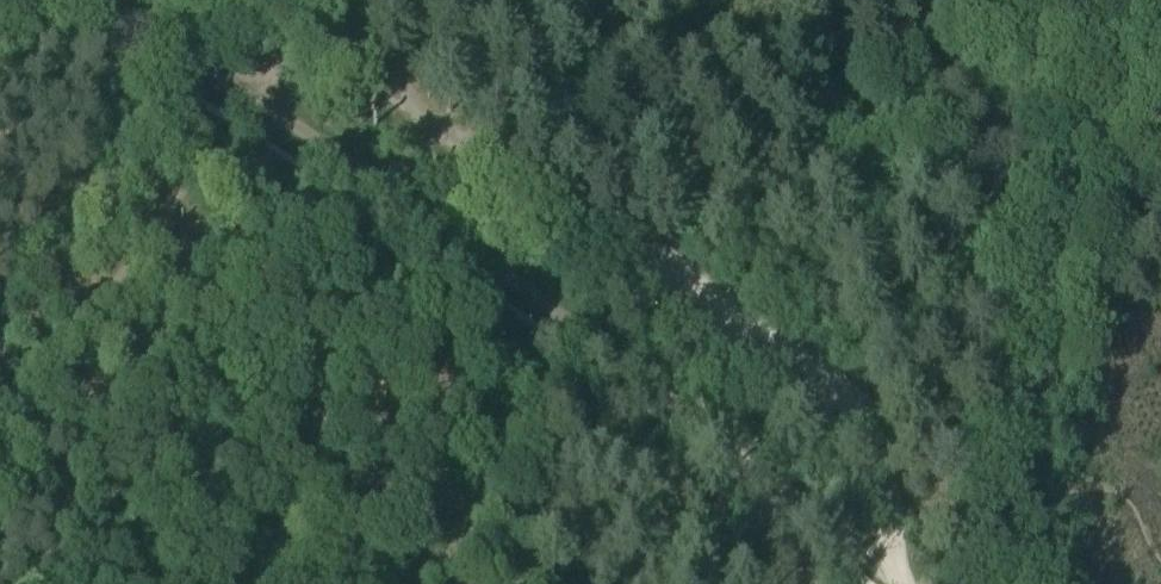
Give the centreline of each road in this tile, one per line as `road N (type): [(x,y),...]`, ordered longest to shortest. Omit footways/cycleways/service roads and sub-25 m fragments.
road 1 (track): [(83,0),(427,218),(618,351),(890,579)]
road 2 (track): [(1004,583),(1008,495),(1060,257),(1130,78),(1160,22)]
road 3 (track): [(331,0),(251,104)]

